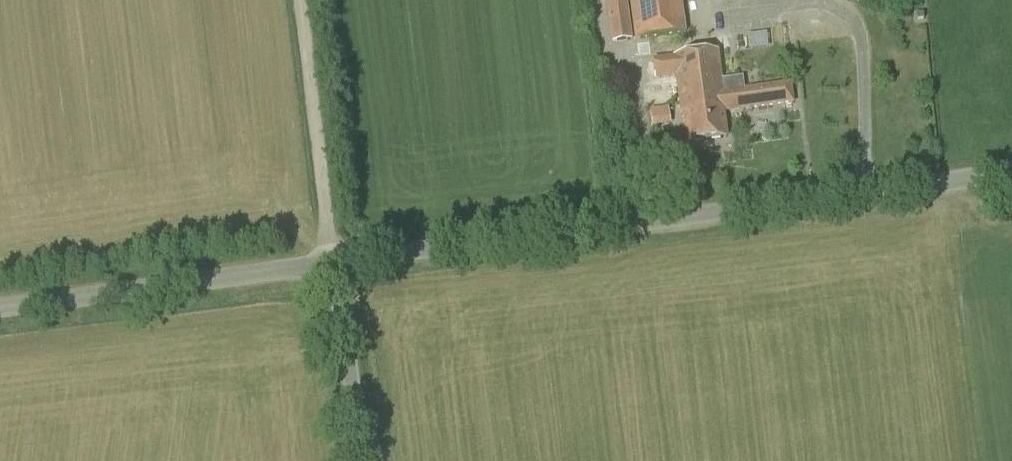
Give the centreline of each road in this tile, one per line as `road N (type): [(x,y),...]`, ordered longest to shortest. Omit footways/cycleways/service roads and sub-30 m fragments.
road 1 (unclassified): [(336,263),(1011,172)]
road 2 (unclassified): [(0,307),(336,263)]
road 3 (track): [(299,0),(336,263)]
road 4 (unclassified): [(363,460),(336,263)]

